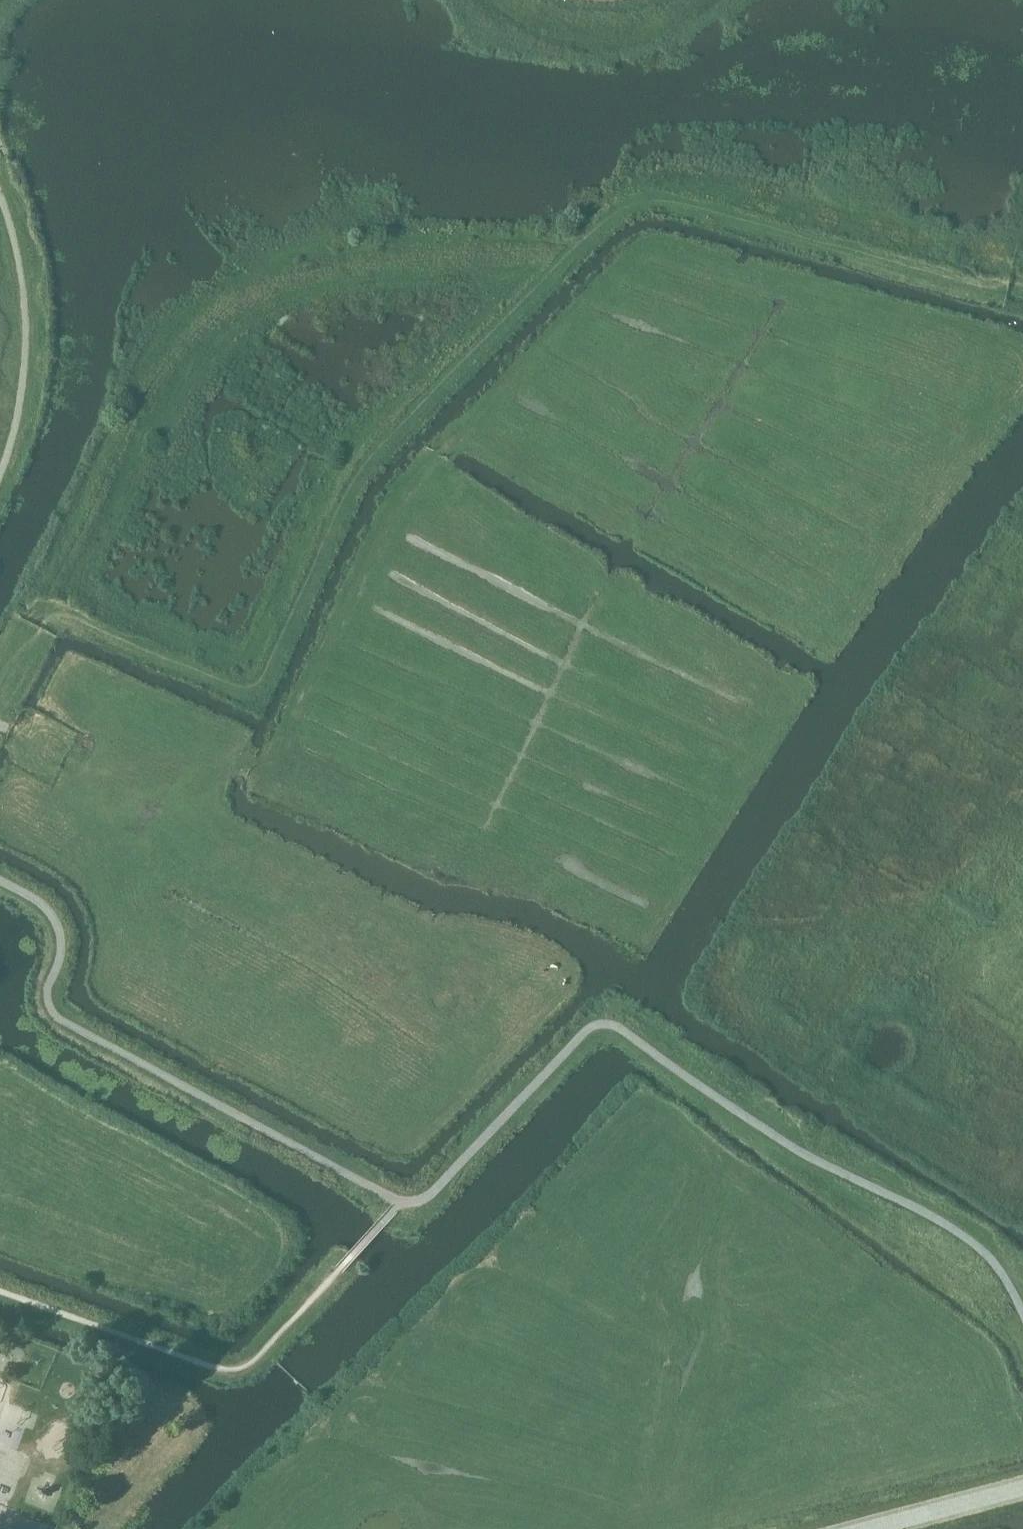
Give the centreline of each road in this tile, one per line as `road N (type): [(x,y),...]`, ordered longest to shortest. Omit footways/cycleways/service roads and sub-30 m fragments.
road 1 (residential): [(1022,1488),(868,1528)]

